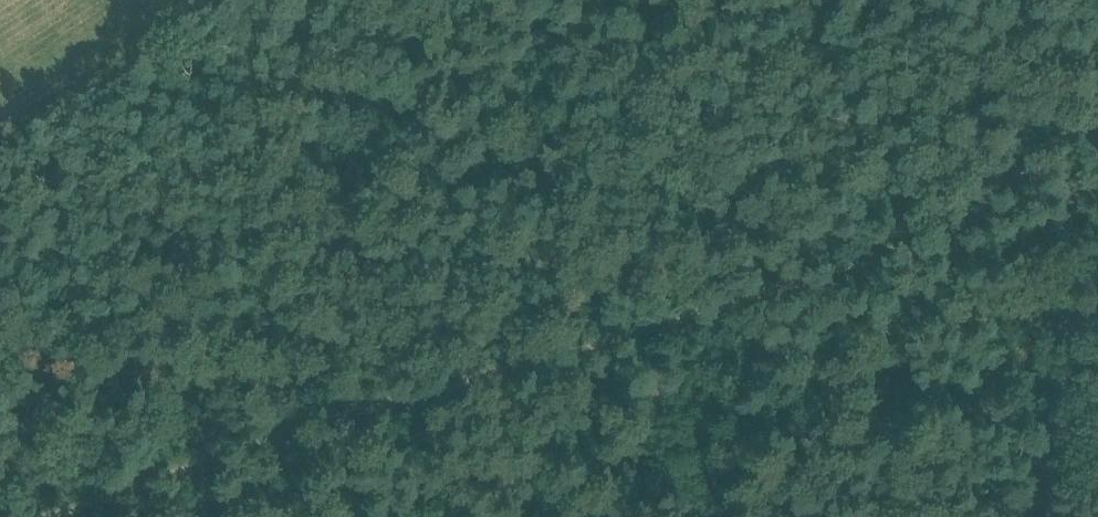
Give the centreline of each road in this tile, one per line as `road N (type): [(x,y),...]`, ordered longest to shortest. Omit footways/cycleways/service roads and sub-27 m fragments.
road 1 (track): [(1077,191),(0,514)]

